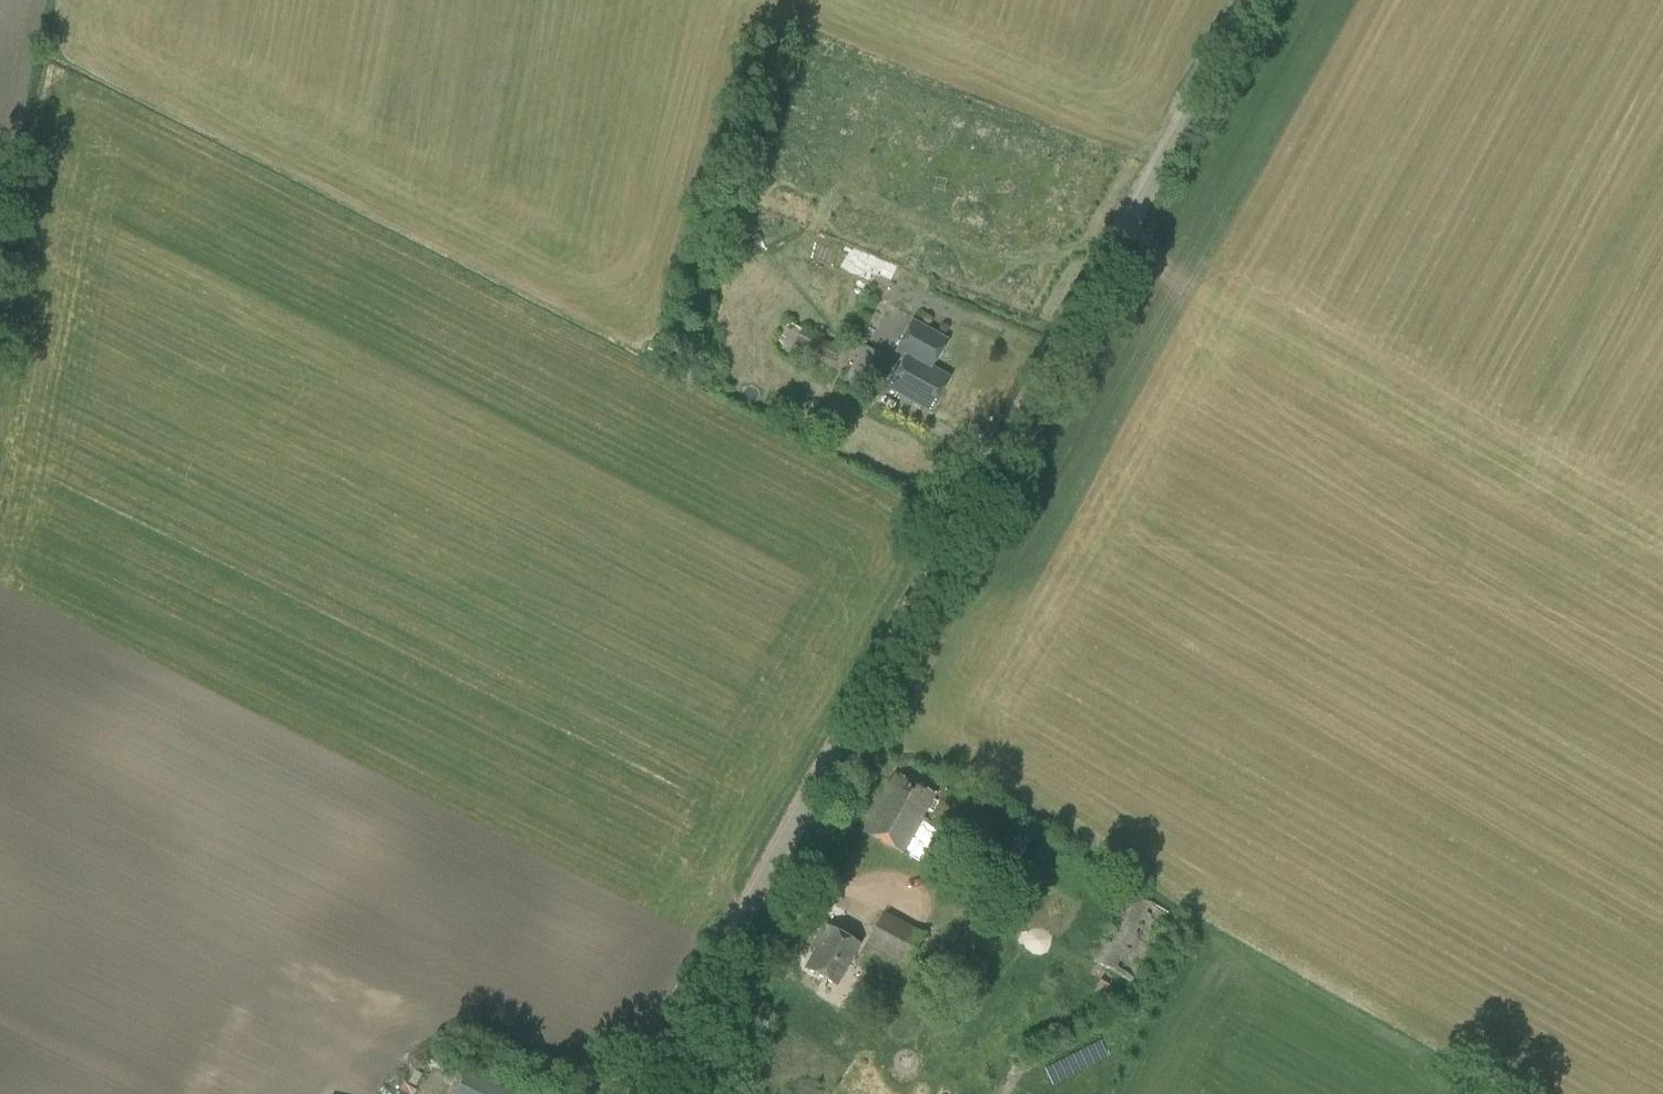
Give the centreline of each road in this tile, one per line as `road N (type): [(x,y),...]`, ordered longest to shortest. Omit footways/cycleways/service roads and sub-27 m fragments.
road 1 (unclassified): [(639,1093),(1248,0)]

